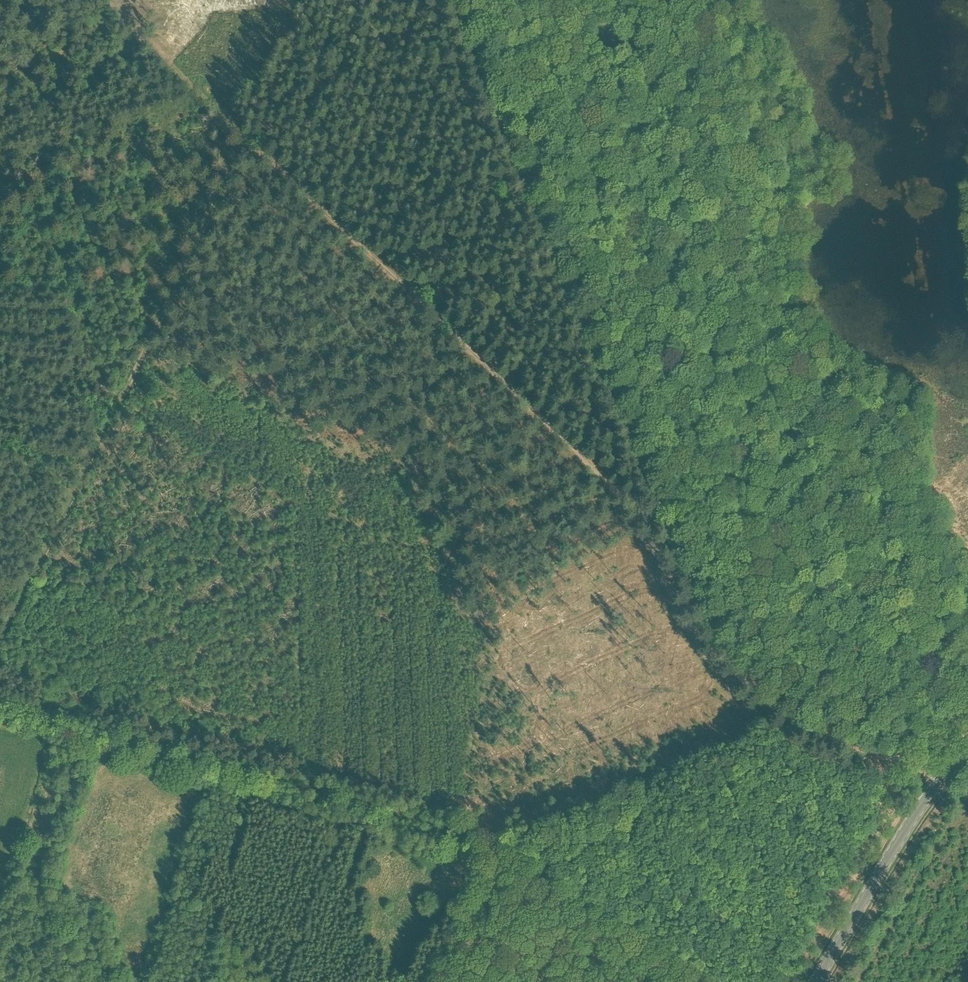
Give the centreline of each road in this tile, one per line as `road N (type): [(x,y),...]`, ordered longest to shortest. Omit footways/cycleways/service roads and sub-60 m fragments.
road 1 (unclassified): [(942,777),(793,720),(726,655),(451,0)]
road 2 (track): [(668,523),(246,136),(117,0)]
road 3 (track): [(0,705),(461,831),(636,935),(610,981)]
road 4 (track): [(0,635),(121,404),(246,136)]
road 5 (primary): [(816,981),(942,777)]

